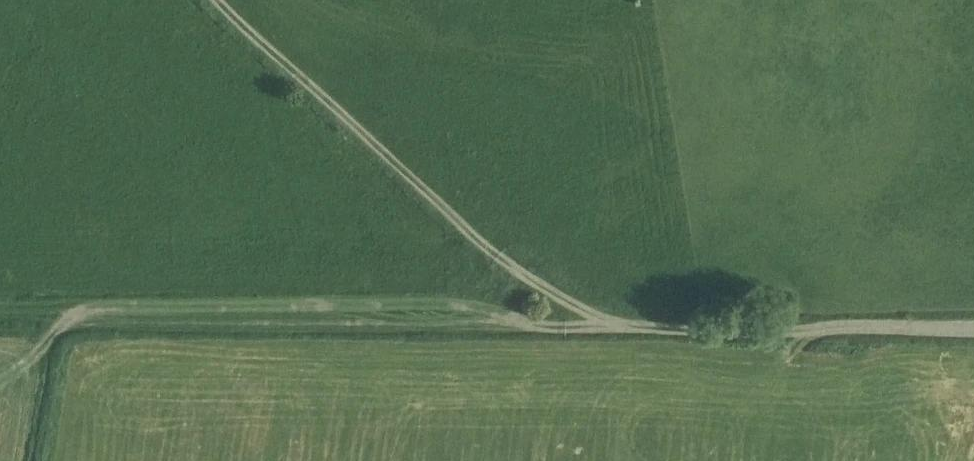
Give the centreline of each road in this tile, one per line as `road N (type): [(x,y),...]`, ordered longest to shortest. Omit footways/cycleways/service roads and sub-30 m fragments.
road 1 (track): [(973,330),(0,322)]
road 2 (track): [(653,330),(602,319),(499,256),(216,0)]

